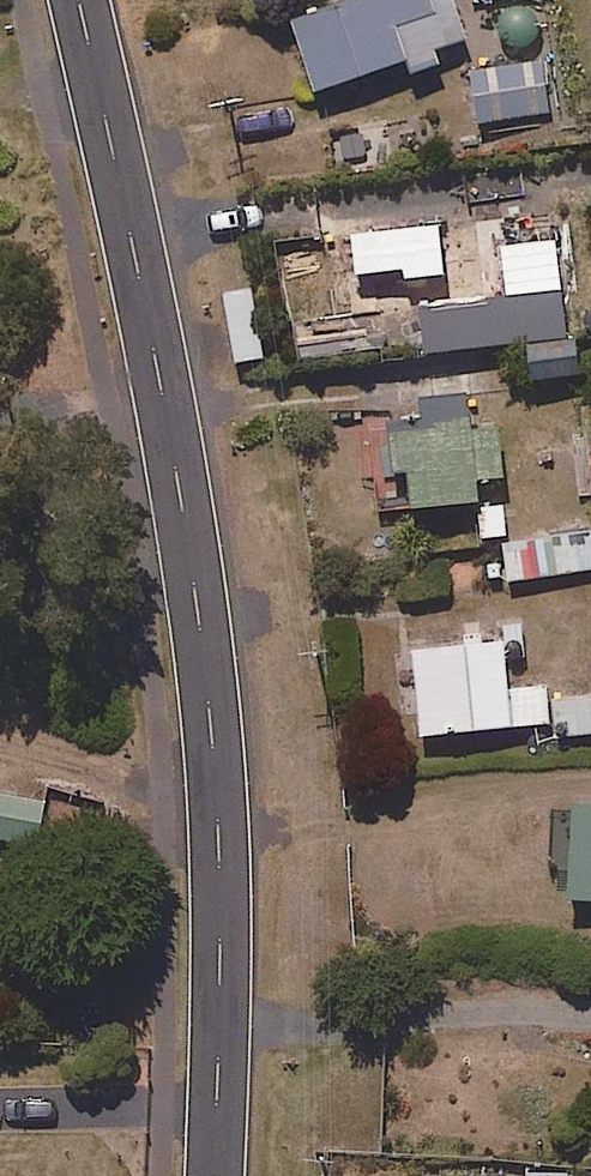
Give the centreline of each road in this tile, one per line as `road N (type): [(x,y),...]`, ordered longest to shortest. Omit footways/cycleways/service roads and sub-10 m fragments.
road 1 (secondary): [(83,0),(171,415),(212,720),(224,1005),(217,1175)]

